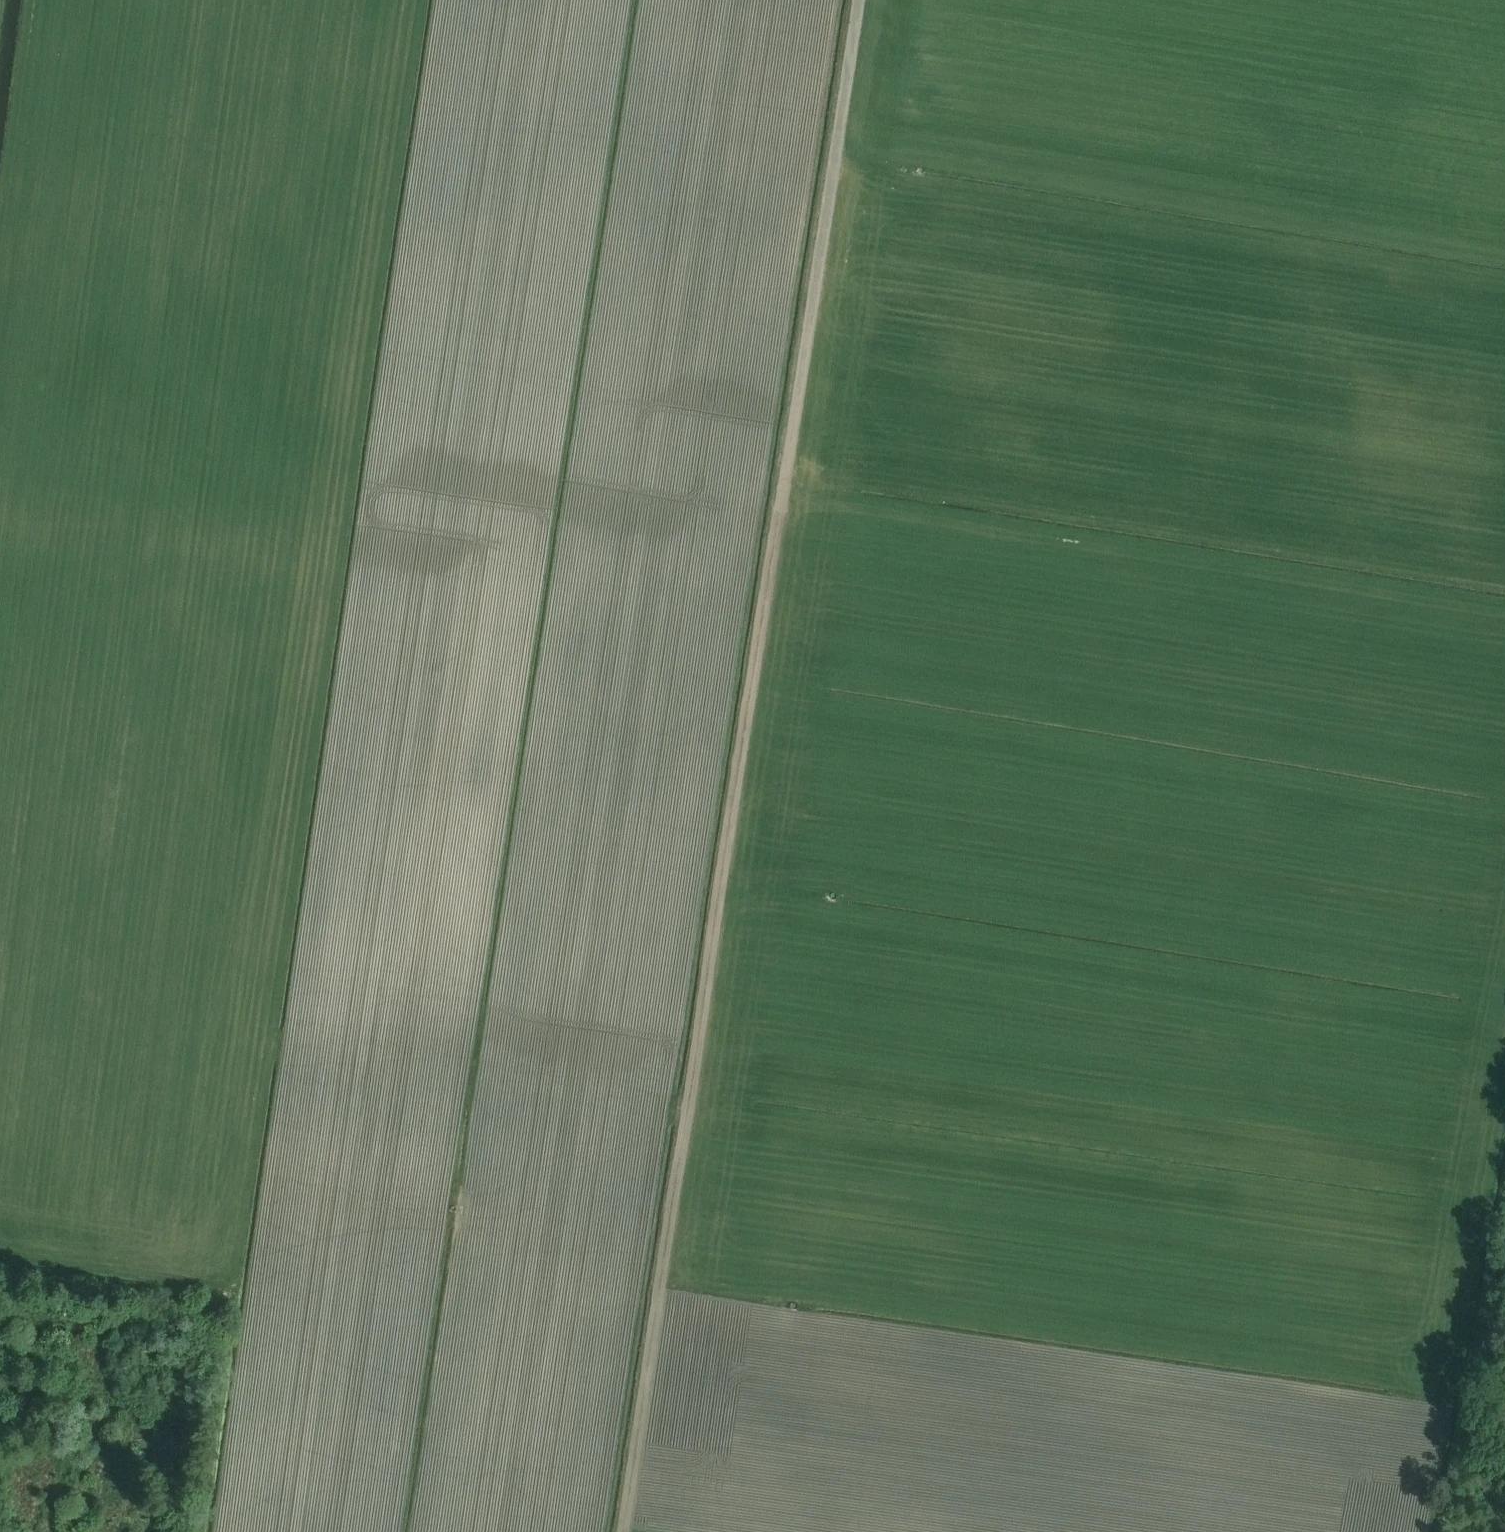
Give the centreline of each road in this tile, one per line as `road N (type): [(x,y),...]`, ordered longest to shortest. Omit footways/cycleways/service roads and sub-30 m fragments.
road 1 (track): [(625,1531),(857,0)]

